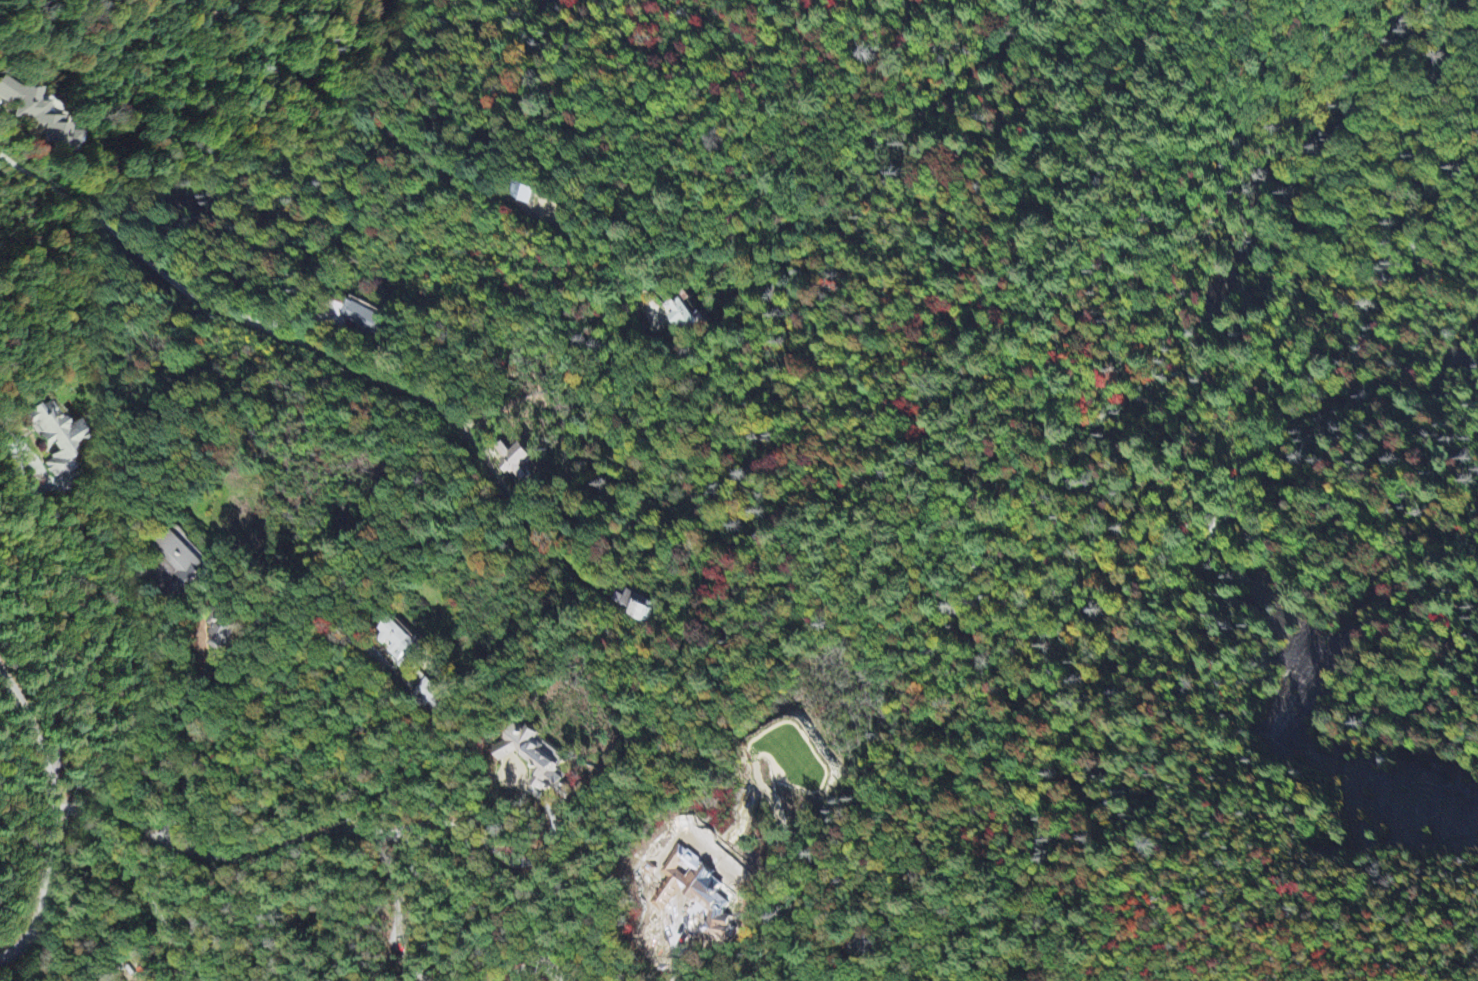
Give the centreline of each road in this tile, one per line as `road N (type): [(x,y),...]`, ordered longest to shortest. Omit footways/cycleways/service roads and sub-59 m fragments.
road 1 (residential): [(0,154),(103,227),(400,398),(457,422),(588,609)]
road 2 (residential): [(191,0),(596,279)]
road 3 (residential): [(0,959),(29,941),(40,916),(55,806),(36,732),(0,665)]

